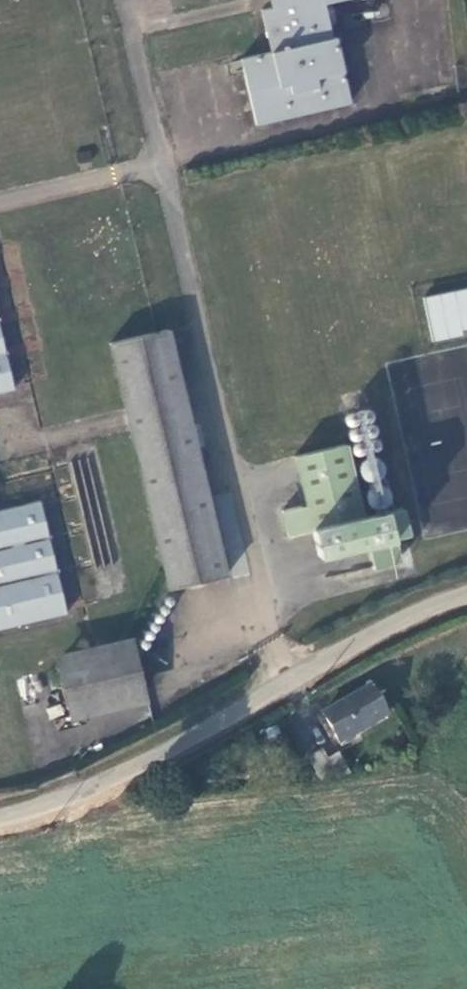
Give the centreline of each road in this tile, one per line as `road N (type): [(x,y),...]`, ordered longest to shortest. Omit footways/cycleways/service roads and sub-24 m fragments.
road 1 (unclassified): [(466,595),(354,643),(71,798),(0,817)]

